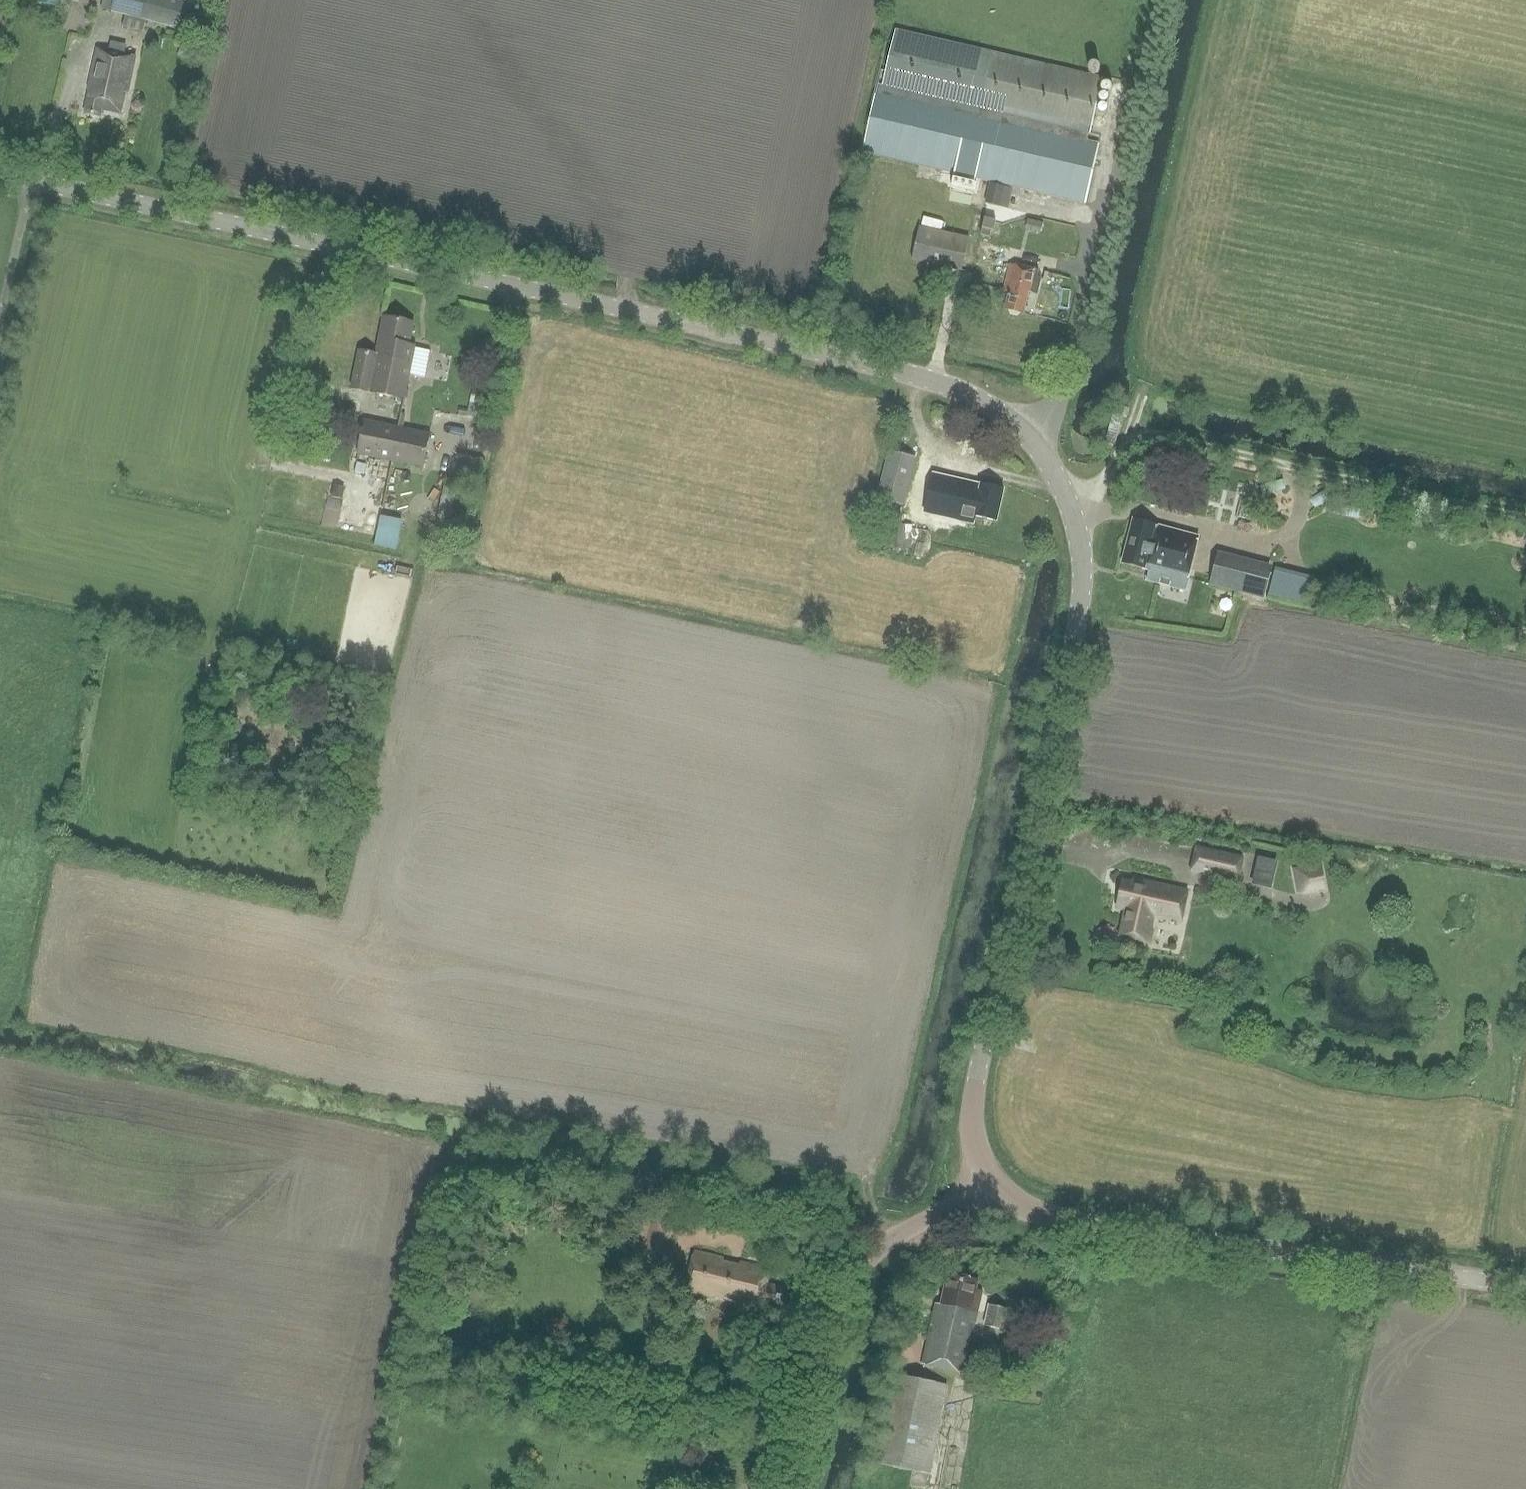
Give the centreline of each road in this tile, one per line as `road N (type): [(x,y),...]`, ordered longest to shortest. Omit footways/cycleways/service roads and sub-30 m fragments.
road 1 (tertiary): [(988,1174),(977,1130),(981,1072),(1085,599),(1079,542),(1058,480),(1017,427),(981,398),(909,374),(0,173)]
road 2 (tertiary): [(1525,1283),(1053,1209),(993,1188),(988,1174)]
road 3 (track): [(1031,444),(1061,396),(1155,0)]
road 4 (unclassified): [(798,1488),(850,1274),(866,1251),(988,1174)]
road 5 (track): [(305,241),(247,519)]

